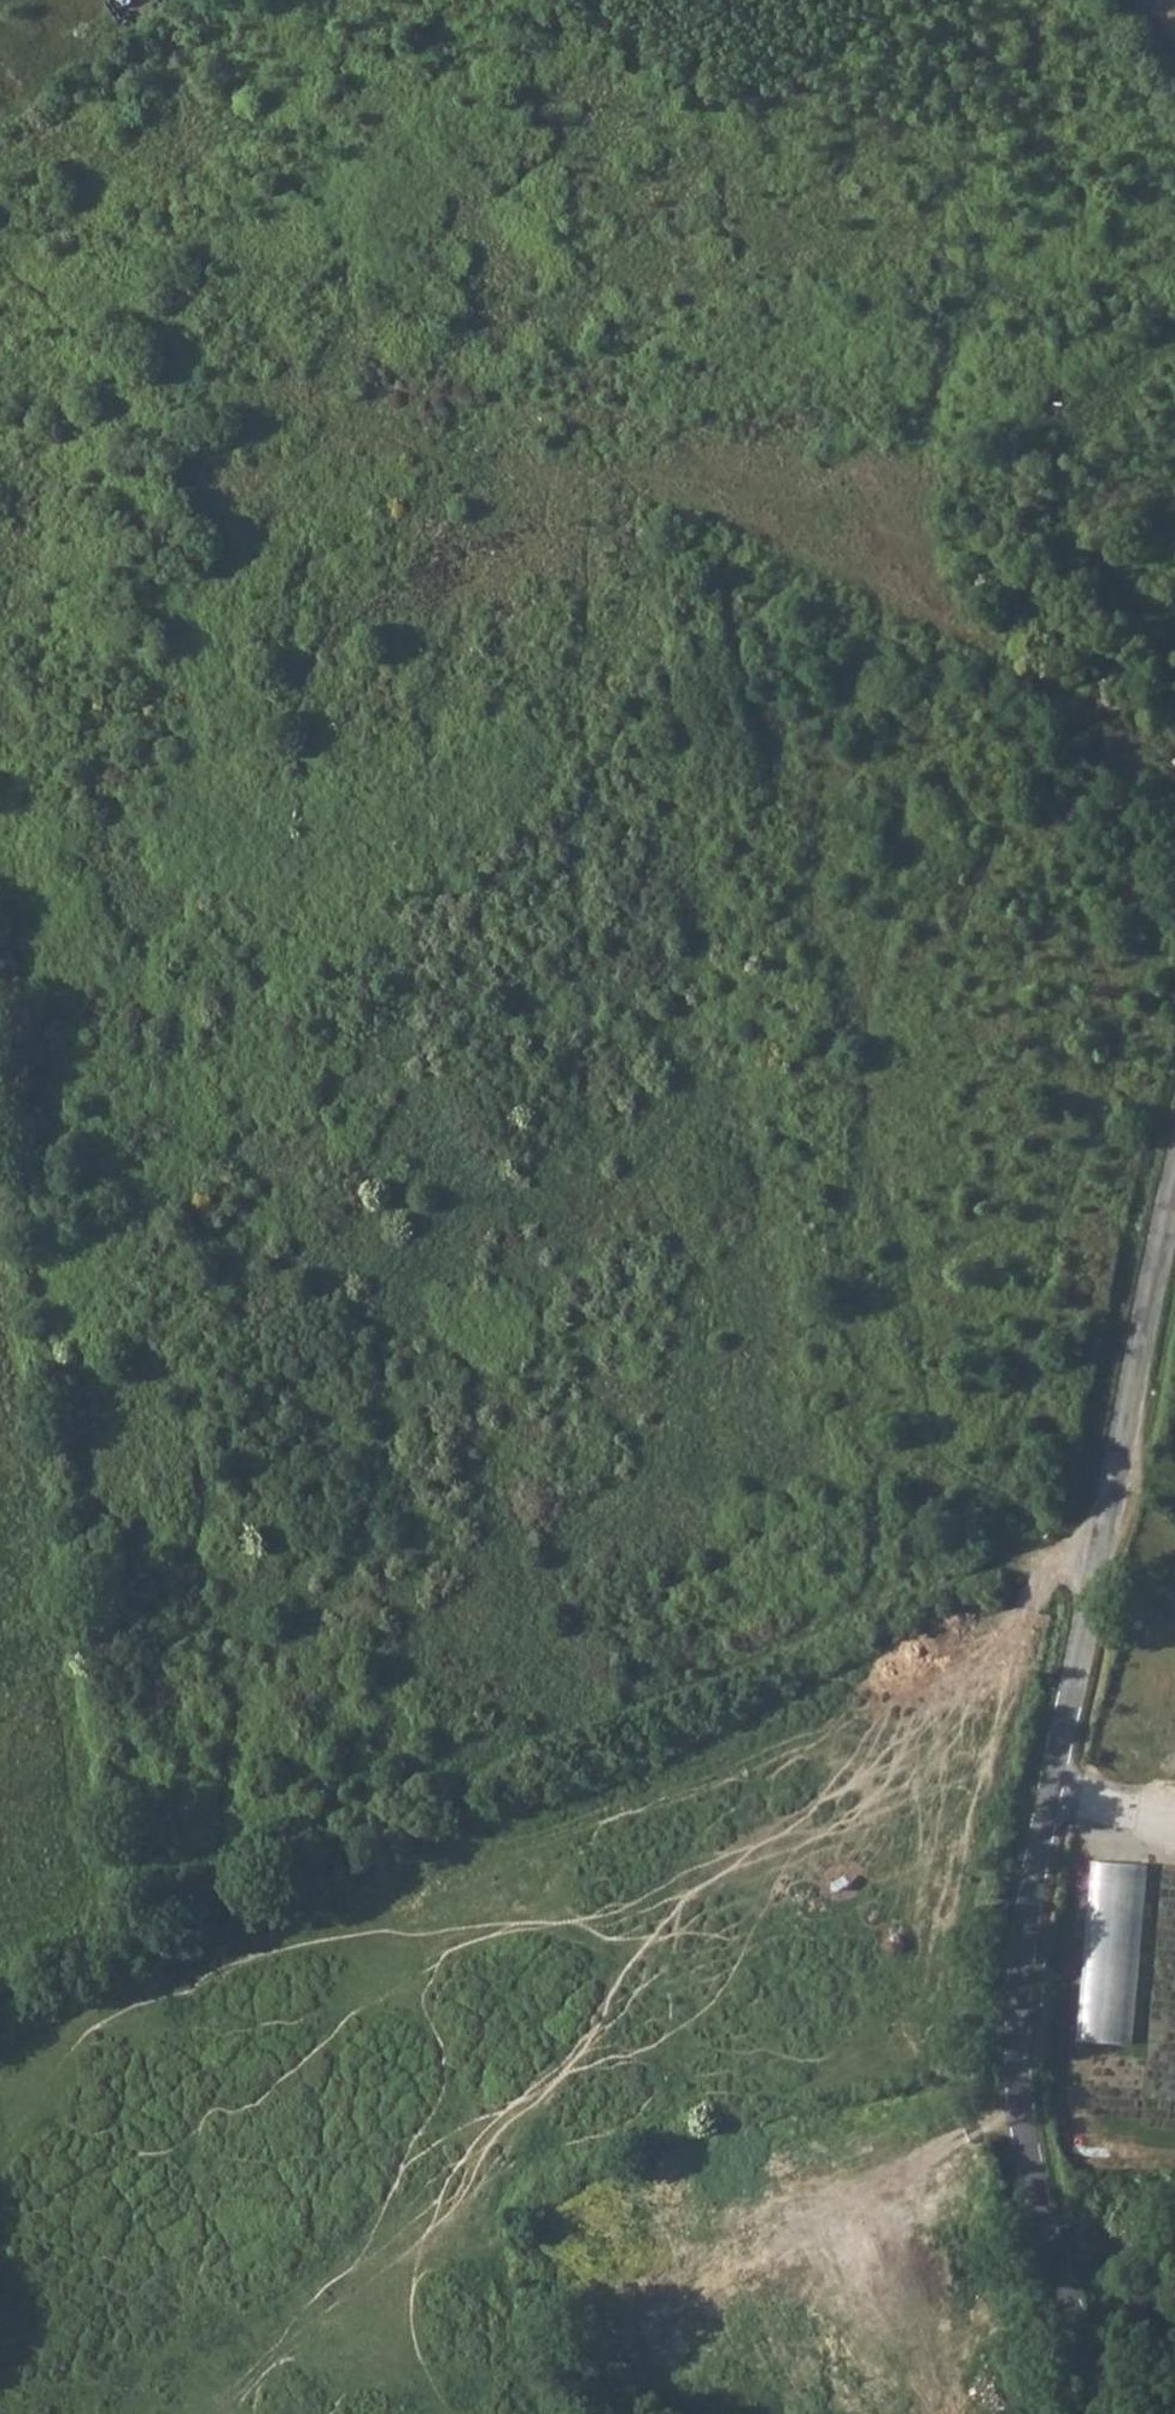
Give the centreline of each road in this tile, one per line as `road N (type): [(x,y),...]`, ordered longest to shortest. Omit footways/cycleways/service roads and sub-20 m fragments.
road 1 (unclassified): [(1108,2413),(1031,2164),(1021,2100),(1019,1970),(1174,1200)]
road 2 (track): [(1101,1543),(867,1613),(779,1656),(524,1745)]

